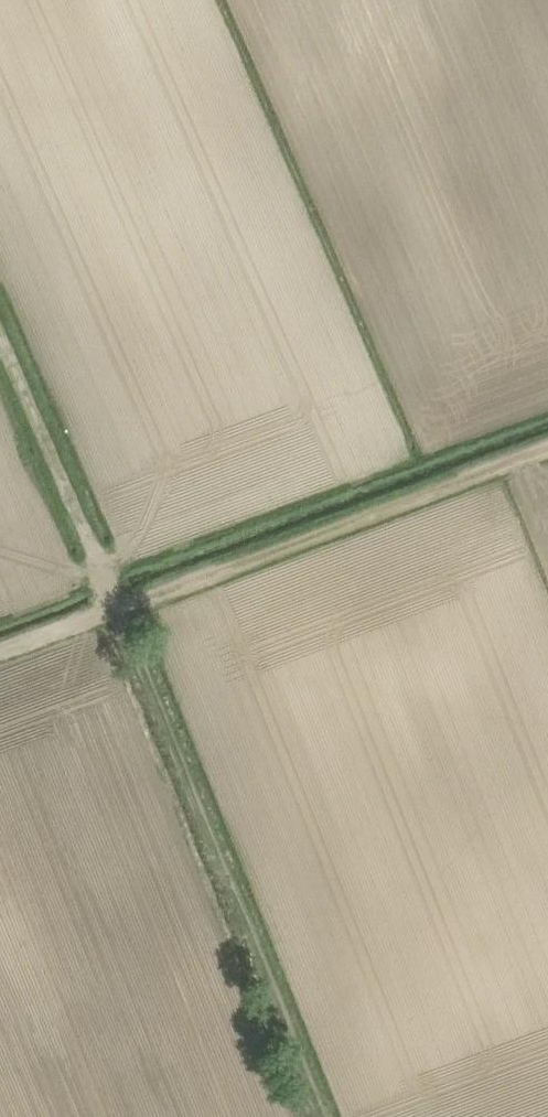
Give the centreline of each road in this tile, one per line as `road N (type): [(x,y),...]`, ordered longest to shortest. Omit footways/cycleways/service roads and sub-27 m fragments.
road 1 (track): [(115,614),(316,1116)]
road 2 (track): [(115,614),(547,453)]
road 3 (track): [(115,614),(0,337)]
road 4 (track): [(0,651),(115,614)]

